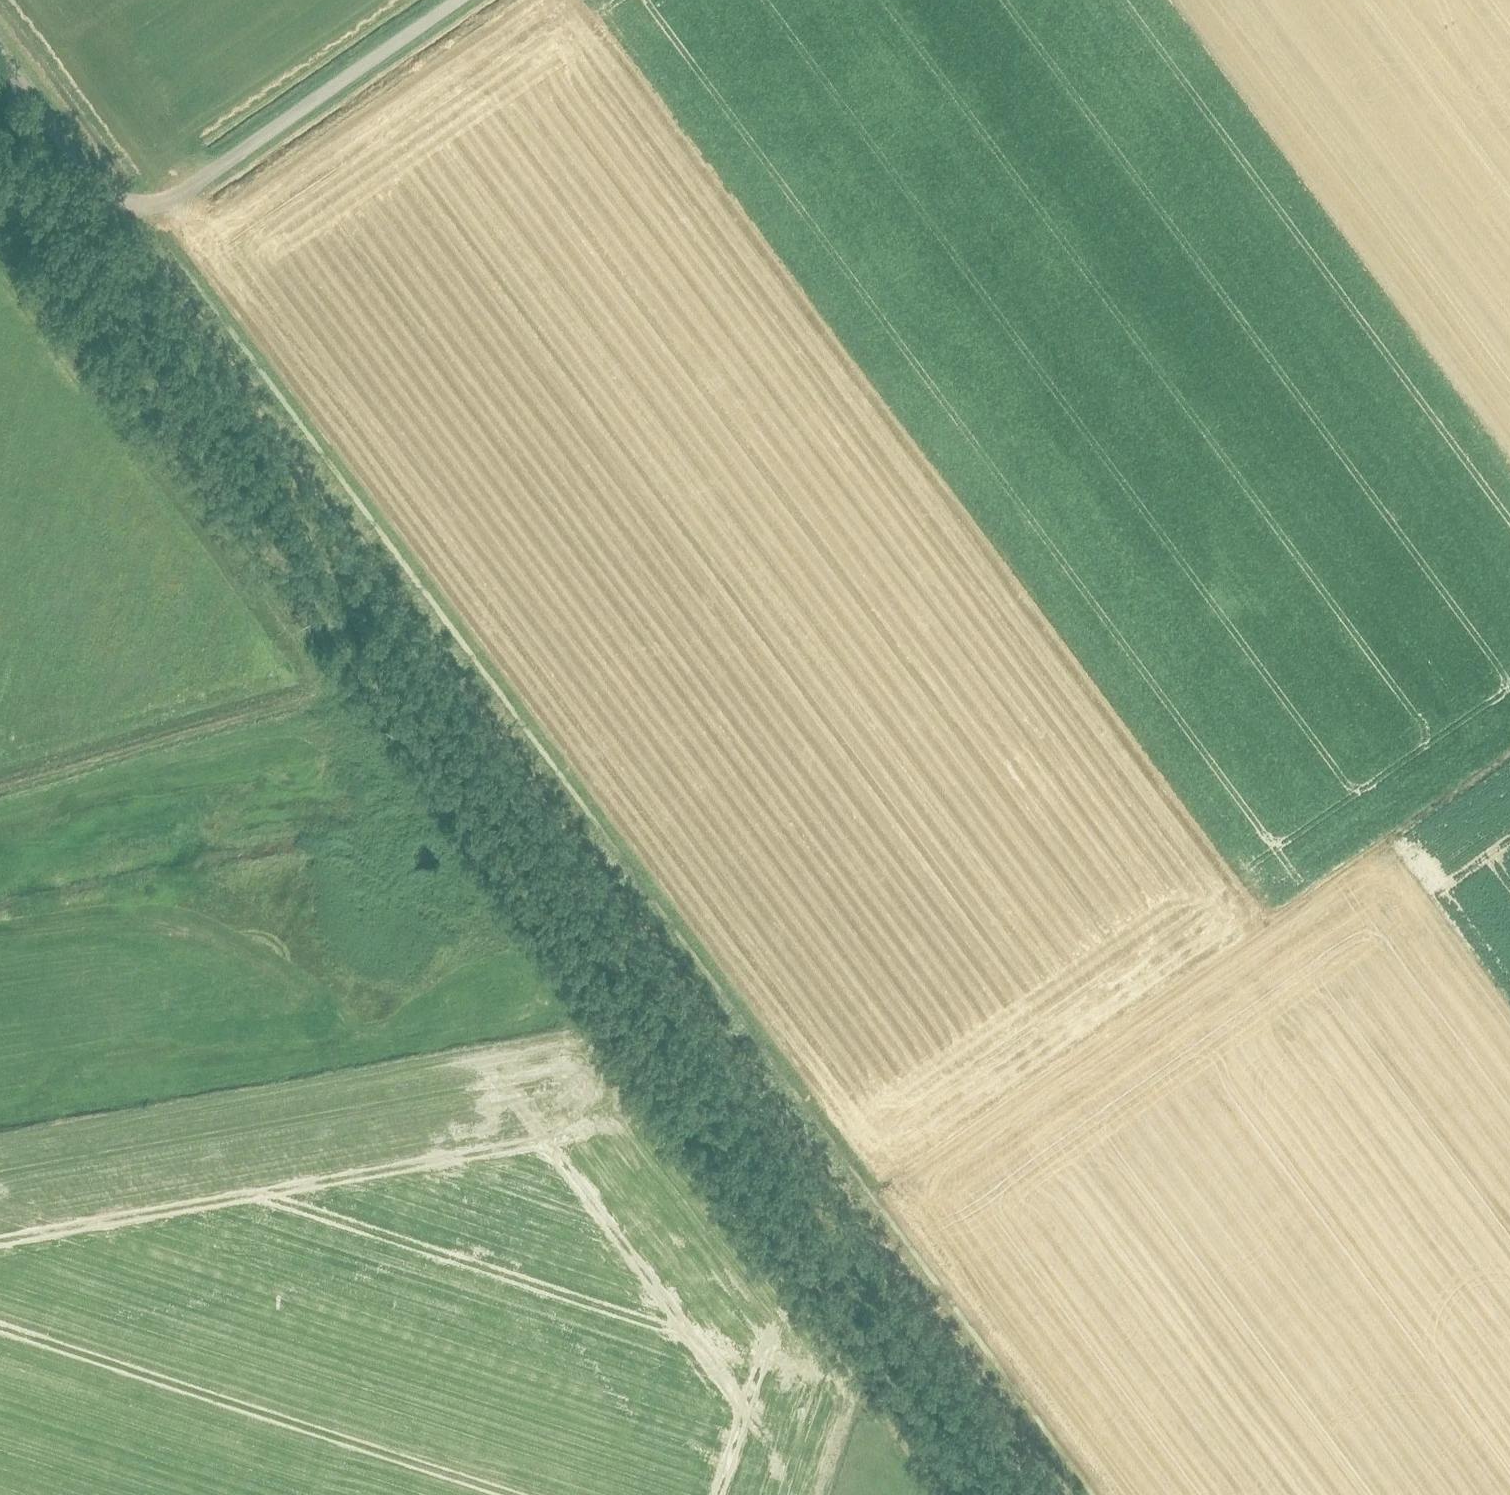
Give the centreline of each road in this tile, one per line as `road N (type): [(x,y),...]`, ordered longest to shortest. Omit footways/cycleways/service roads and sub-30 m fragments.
road 1 (unclassified): [(134,206),(175,198),(464,0)]
road 2 (track): [(0,49),(99,184),(134,206)]

